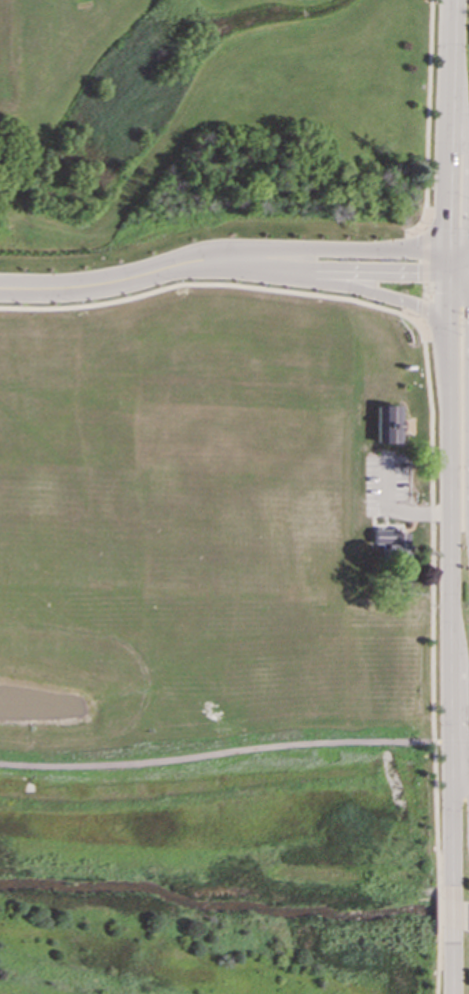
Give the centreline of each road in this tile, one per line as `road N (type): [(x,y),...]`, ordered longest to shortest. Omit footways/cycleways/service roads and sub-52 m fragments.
road 1 (secondary): [(446,334),(451,883)]
road 2 (residential): [(0,288),(112,281),(250,255)]
road 3 (secondary): [(450,0),(446,252)]
road 4 (secondary): [(468,527),(464,276)]
road 5 (secondary): [(449,46),(466,154),(465,254)]
road 6 (residential): [(250,255),(290,271),(446,275)]
road 7 (residential): [(446,252),(250,255)]
road 8 (secondary): [(290,271),(417,305),(446,334)]

